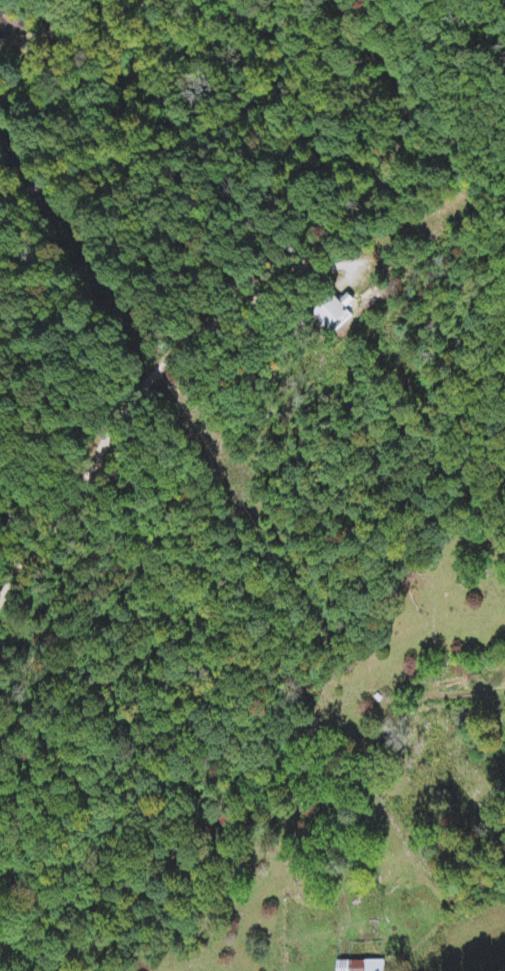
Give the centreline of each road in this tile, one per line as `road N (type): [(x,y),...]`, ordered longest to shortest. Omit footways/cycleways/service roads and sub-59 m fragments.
road 1 (residential): [(0,583),(148,389),(319,269)]
road 2 (residential): [(291,0),(288,60),(210,149),(0,212)]
road 3 (residential): [(319,269),(381,144),(376,66),(346,0)]

